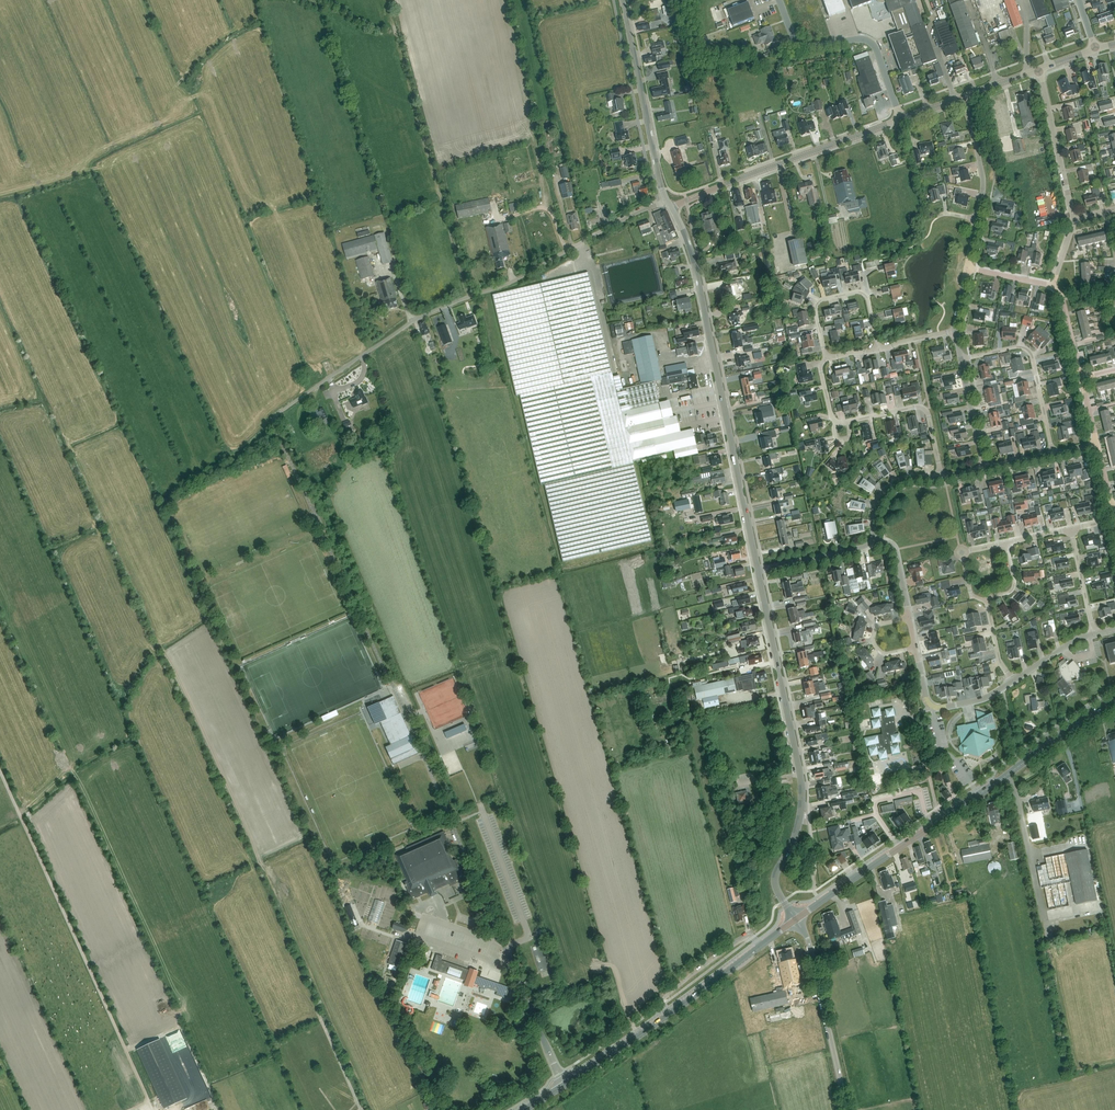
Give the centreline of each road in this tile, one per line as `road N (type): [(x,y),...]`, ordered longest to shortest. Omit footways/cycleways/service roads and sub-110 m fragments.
road 1 (unclassified): [(273,424),(410,322),(523,276),(667,200)]
road 2 (tertiary): [(758,570),(695,268),(672,208)]
road 3 (tertiary): [(796,920),(775,883),(797,831),(803,792),(758,570)]
road 4 (secondary): [(566,1084),(796,920)]
road 5 (tertiary): [(672,208),(901,119)]
road 6 (secondary): [(933,825),(1114,702)]
road 7 (tertiary): [(667,200),(622,0)]
road 8 (unclassified): [(901,119),(873,44),(800,43),(779,0)]
road 9 (unclassified): [(845,1109),(811,948),(796,920)]
road 10 (residential): [(1053,453),(1028,350),(961,359)]
road 11 (residential): [(826,359),(816,307),(856,292),(868,300),(879,351)]
road 12 (residential): [(1073,218),(1040,69)]
road 13 (residential): [(848,421),(923,409),(941,477)]
road 14 (residential): [(1012,681),(982,699),(935,707),(915,648)]
road 15 (secondary): [(796,920),(899,848)]
road 16 (residential): [(976,219),(982,175),(962,98)]
road 17 (residential): [(873,539),(758,570)]

